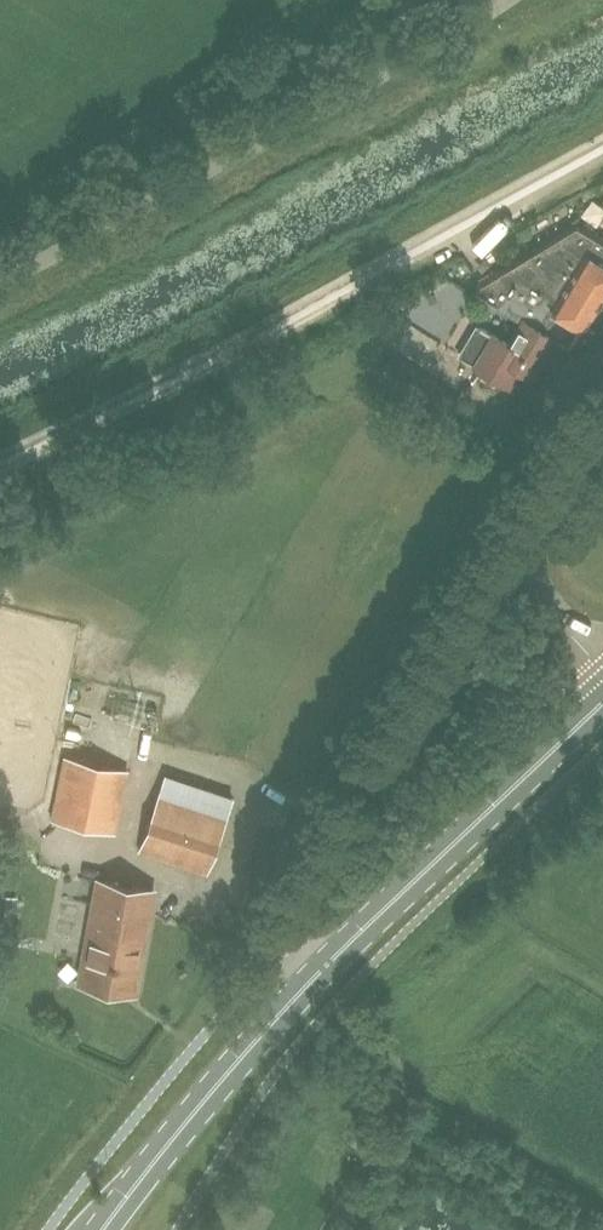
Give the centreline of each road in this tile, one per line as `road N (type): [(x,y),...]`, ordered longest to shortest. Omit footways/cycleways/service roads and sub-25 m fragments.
road 1 (primary): [(103,1229),(278,1016),(602,701)]
road 2 (unclassified): [(602,145),(0,465)]
road 3 (unclassified): [(0,287),(508,0)]
road 4 (unclassified): [(602,667),(543,595),(528,536),(548,478),(602,394)]

